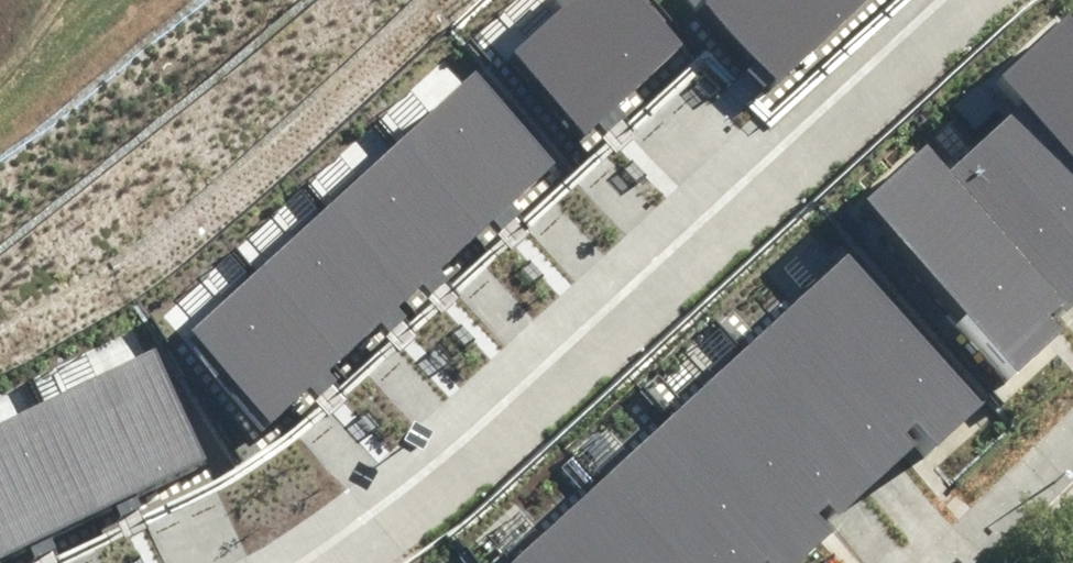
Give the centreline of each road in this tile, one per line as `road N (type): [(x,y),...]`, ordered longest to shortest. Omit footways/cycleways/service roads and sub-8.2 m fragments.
road 1 (residential): [(934,0),(596,322),(319,562)]

